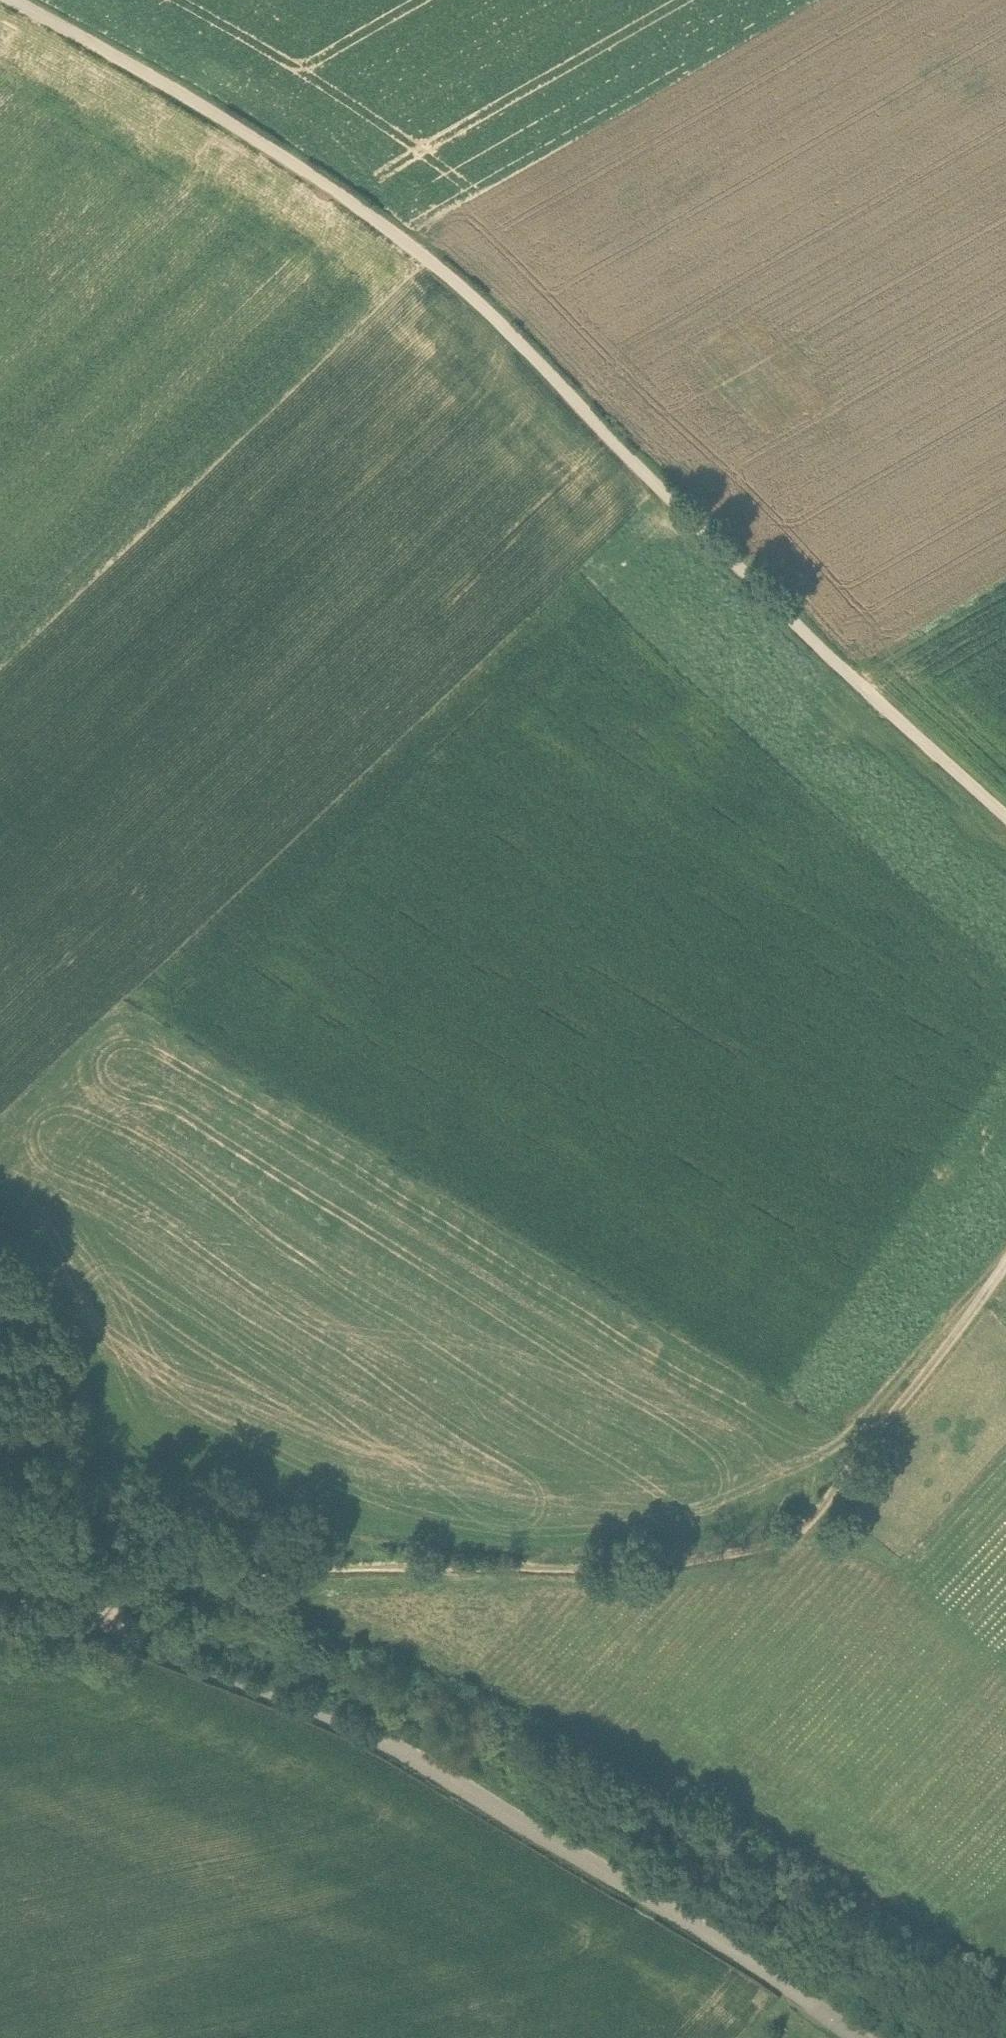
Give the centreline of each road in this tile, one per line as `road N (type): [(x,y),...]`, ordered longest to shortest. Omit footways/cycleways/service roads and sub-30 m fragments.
road 1 (unclassified): [(1005,817),(829,657),(444,274),(290,162),(8,0)]
road 2 (track): [(1005,1261),(818,1512),(768,1546),(637,1567),(234,1577),(123,1598),(71,1619)]
road 3 (tertiary): [(860,2037),(727,1948),(329,1715),(71,1619),(0,1612)]

